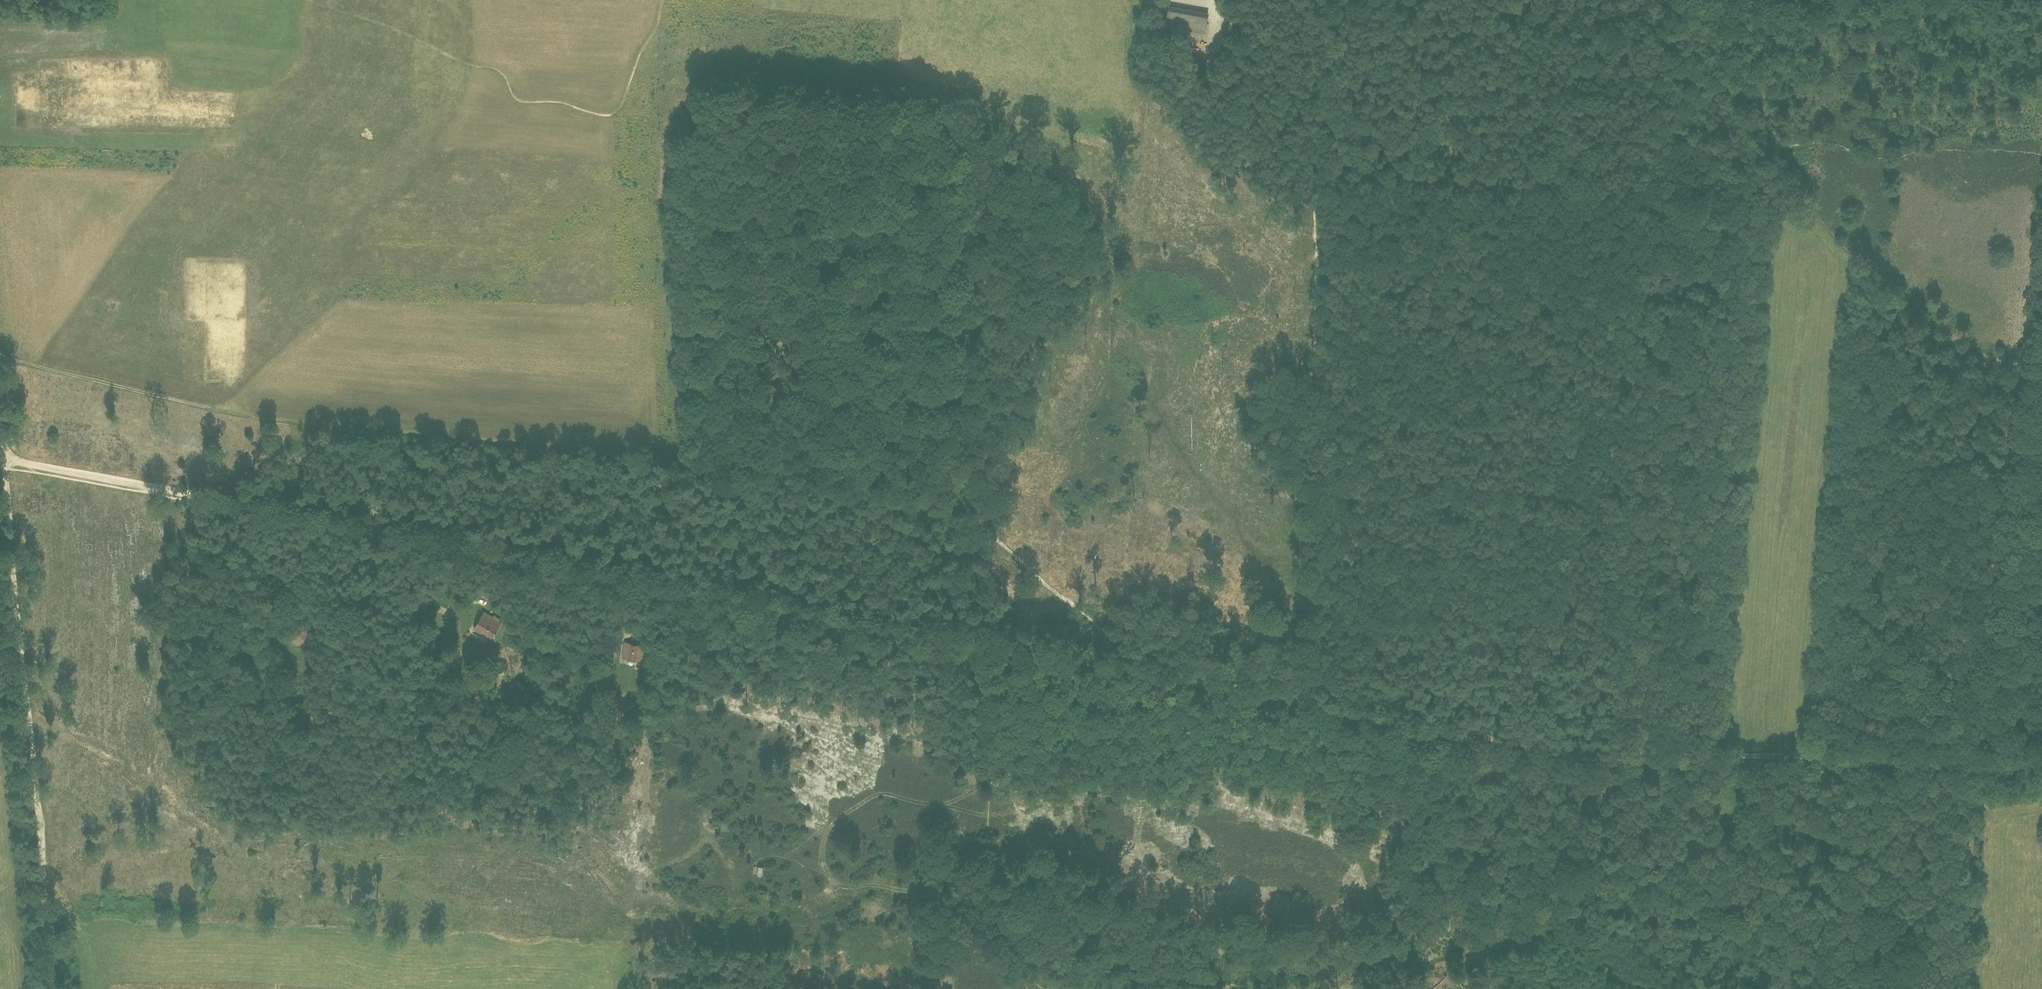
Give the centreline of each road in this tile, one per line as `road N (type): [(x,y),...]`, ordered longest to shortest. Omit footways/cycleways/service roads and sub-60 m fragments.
road 1 (track): [(5,461),(1120,666)]
road 2 (track): [(1419,722),(1604,753),(2041,761)]
road 3 (track): [(56,988),(5,467)]
road 4 (track): [(1120,666),(1295,699)]
road 5 (track): [(1295,699),(1419,722)]

